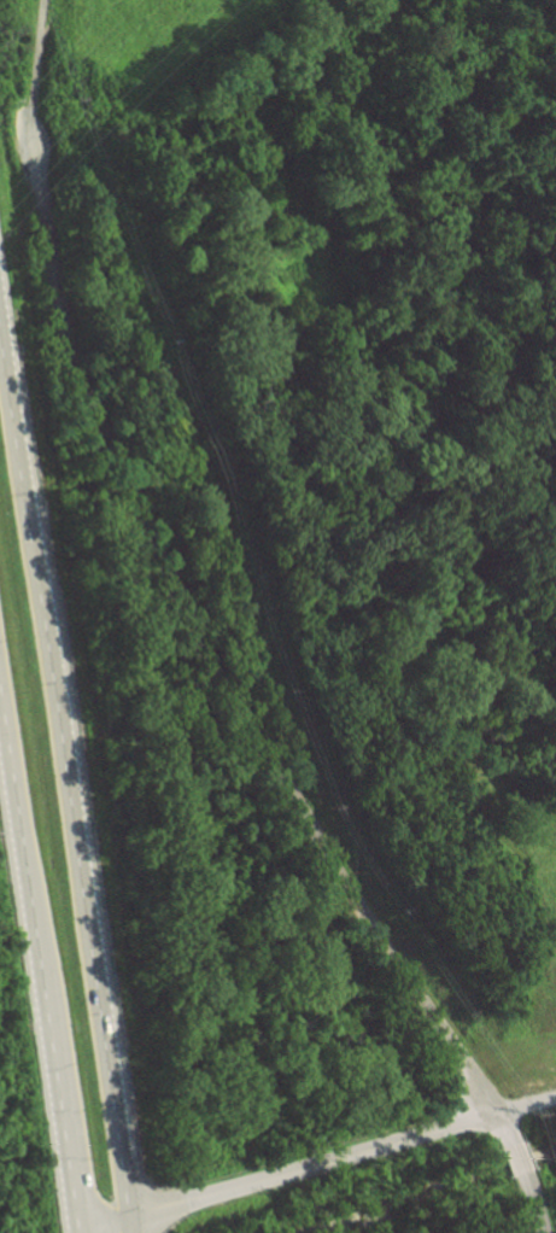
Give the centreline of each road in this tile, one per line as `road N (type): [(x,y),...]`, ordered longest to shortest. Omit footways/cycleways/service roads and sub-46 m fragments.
road 1 (trunk): [(128,1232),(0,362)]
road 2 (residential): [(81,1232),(555,1098)]
road 3 (trunk): [(0,711),(53,1076)]
road 4 (trunk): [(53,1076),(75,1232)]

